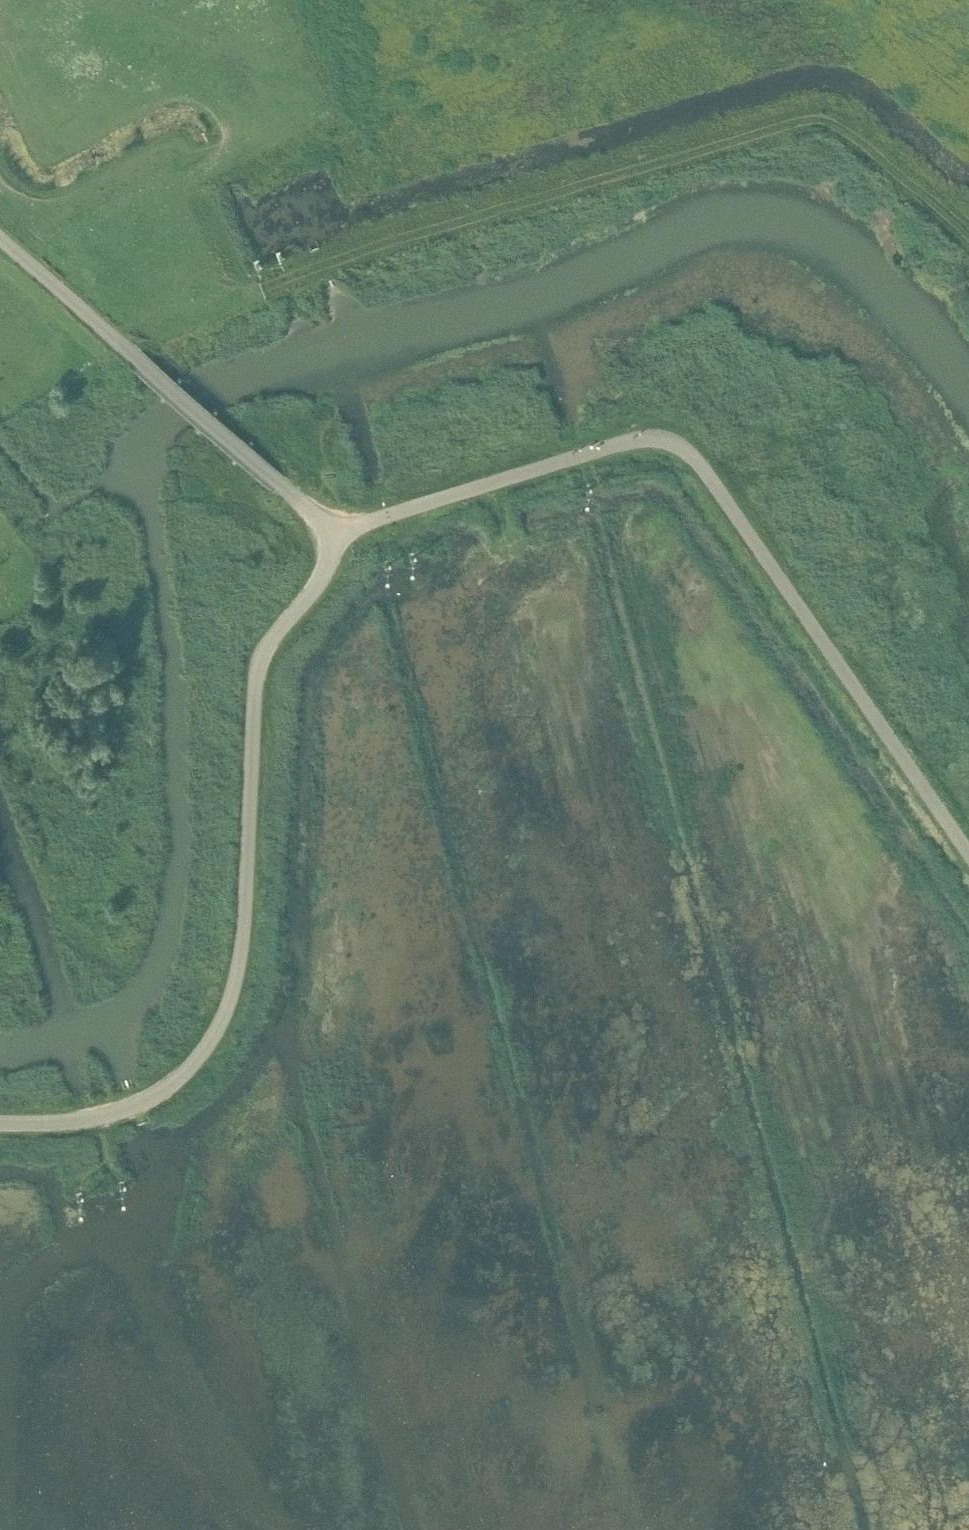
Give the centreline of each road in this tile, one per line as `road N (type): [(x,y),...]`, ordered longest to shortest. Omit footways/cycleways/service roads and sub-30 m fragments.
road 1 (unclassified): [(341,537),(256,667),(243,974),(223,1024),(191,1069),(119,1111),(0,1122)]
road 2 (unclassified): [(129,351),(288,491)]
road 3 (unclassified): [(129,351),(0,235)]

